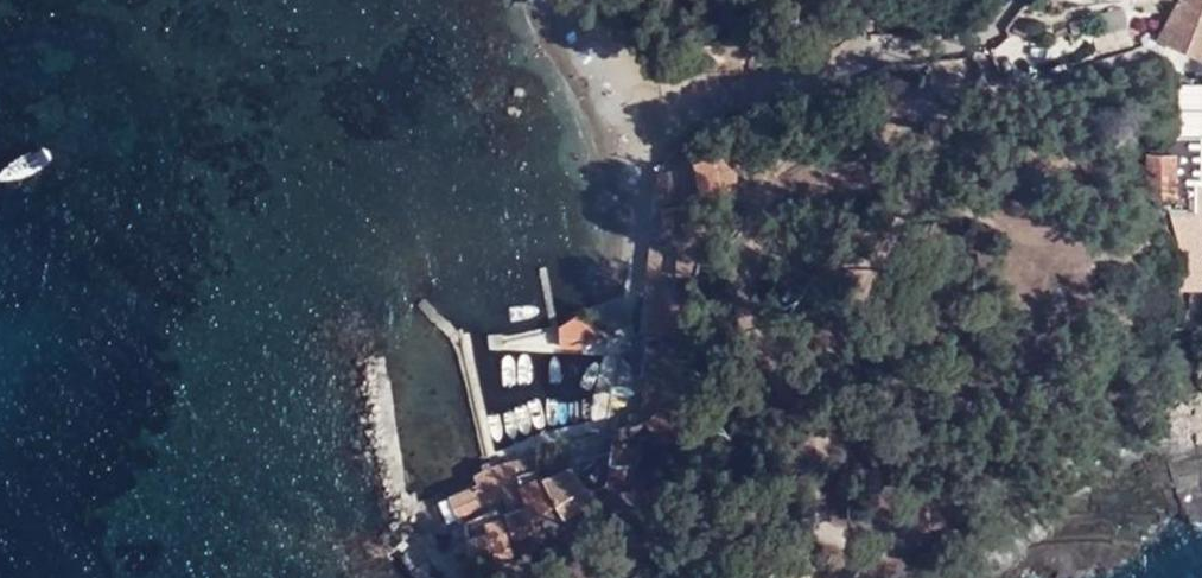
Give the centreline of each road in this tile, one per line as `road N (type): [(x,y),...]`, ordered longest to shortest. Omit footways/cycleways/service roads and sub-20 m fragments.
road 1 (residential): [(1012,0),(977,33),(677,105)]

